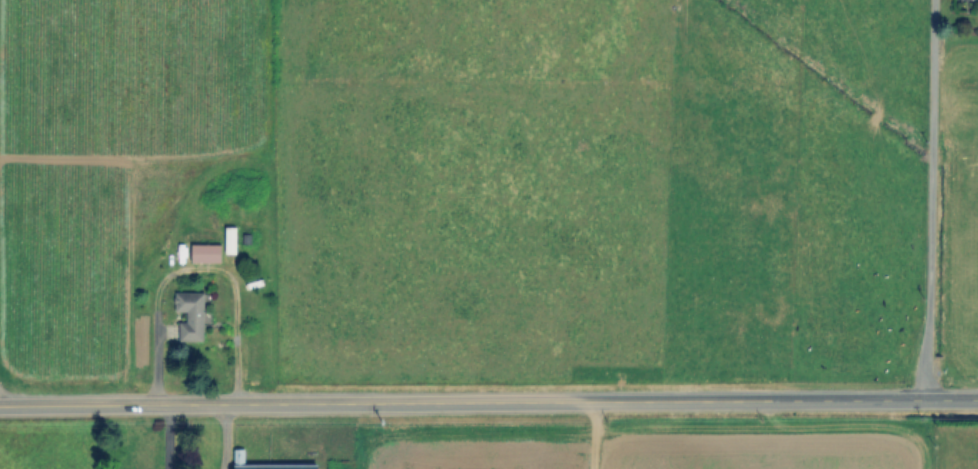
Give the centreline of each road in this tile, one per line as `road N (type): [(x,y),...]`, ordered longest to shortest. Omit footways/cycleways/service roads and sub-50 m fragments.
road 1 (tertiary): [(0,404),(977,398)]

